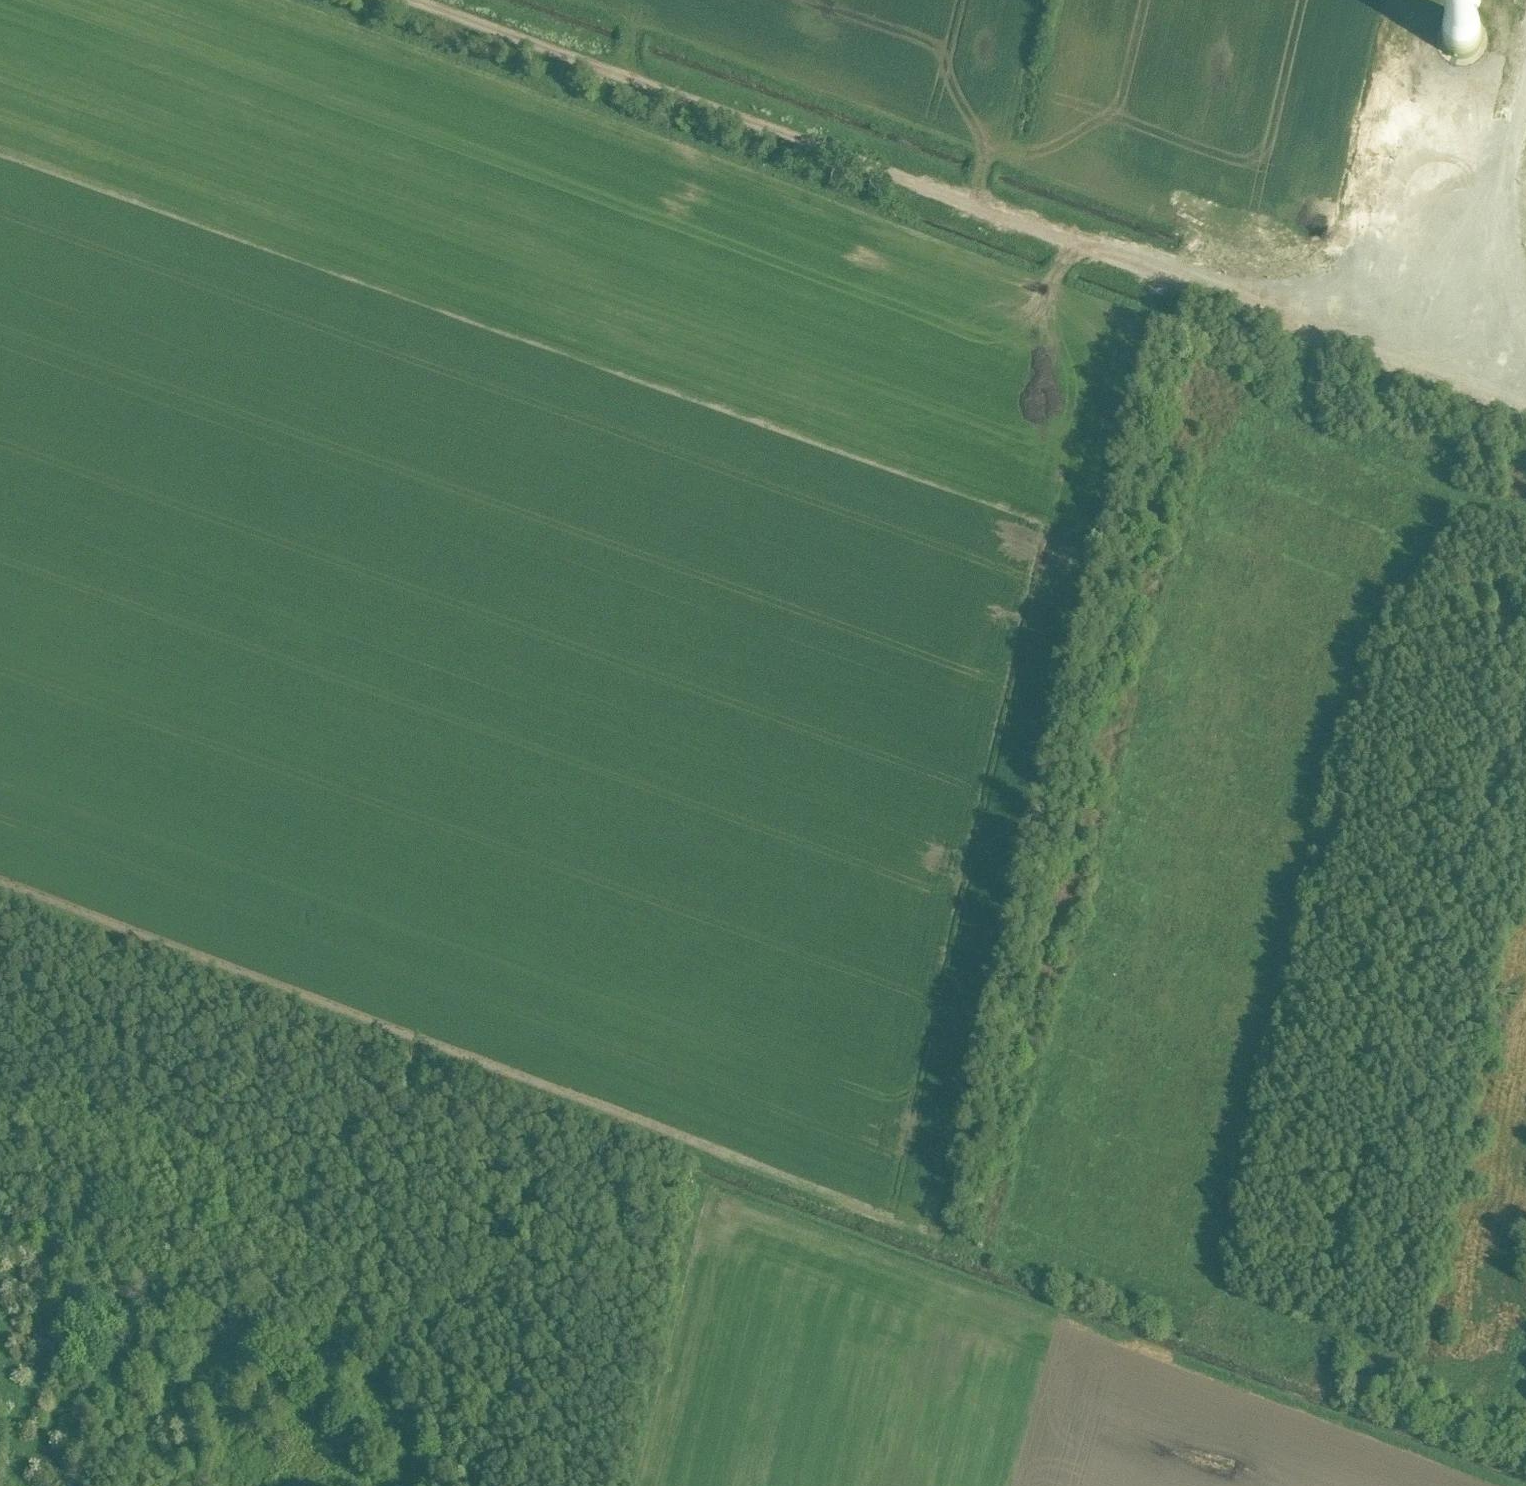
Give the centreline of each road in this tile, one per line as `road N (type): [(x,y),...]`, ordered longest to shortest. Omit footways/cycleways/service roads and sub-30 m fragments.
road 1 (unclassified): [(471,26),(1525,409)]
road 2 (track): [(1525,64),(1445,379)]

